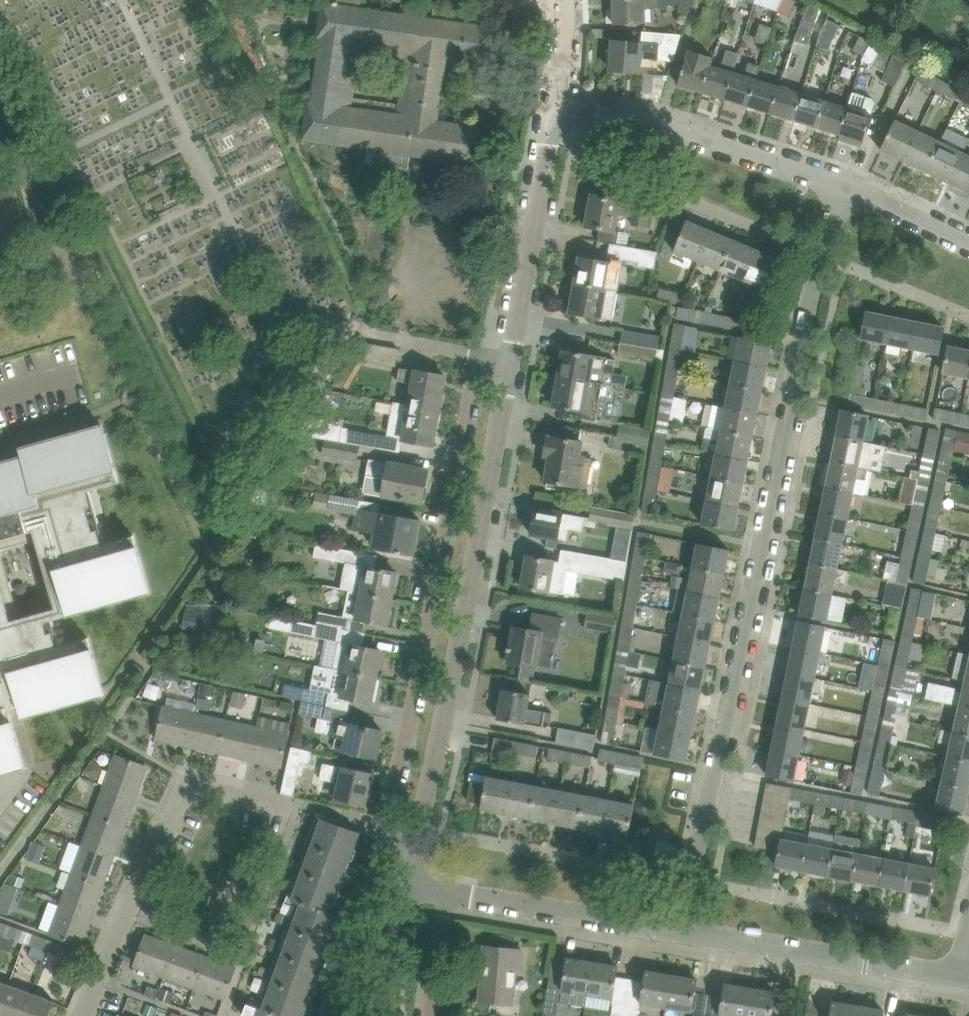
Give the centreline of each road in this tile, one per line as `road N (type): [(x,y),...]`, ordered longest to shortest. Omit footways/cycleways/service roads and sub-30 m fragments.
road 1 (residential): [(684,932),(818,270),(845,187)]
road 2 (residential): [(476,355),(418,691),(360,912),(322,1015)]
road 3 (tertiary): [(407,885),(512,360)]
road 4 (residential): [(83,1015),(183,797),(212,788),(293,807)]
road 5 (residential): [(845,187),(687,135),(556,106)]
road 6 (residential): [(960,977),(684,932)]
road 7 (tertiary): [(512,360),(556,106)]
road 8 (residential): [(684,932),(450,893)]
road 9 (residential): [(968,246),(845,187)]
road 10 (tertiary): [(376,1015),(407,885)]
road 11 (residential): [(434,1015),(450,893)]

